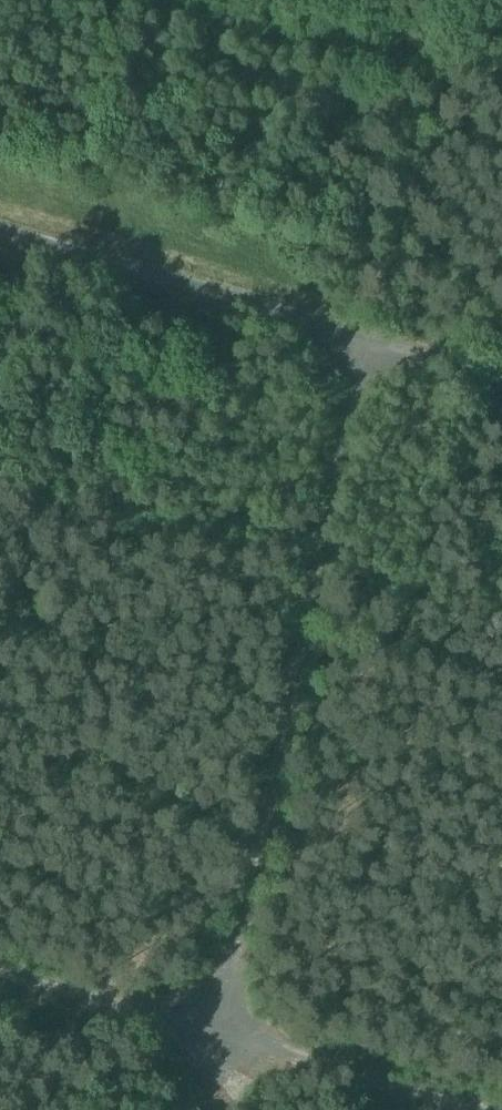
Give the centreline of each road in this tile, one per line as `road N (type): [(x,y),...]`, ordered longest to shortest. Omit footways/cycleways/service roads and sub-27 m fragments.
road 1 (unclassified): [(350,333),(227,1039)]
road 2 (unclassified): [(350,333),(0,234)]
road 3 (unclassified): [(227,1039),(473,1109)]
road 4 (unclassified): [(0,973),(227,1039)]
road 5 (unclassified): [(501,376),(350,333)]

